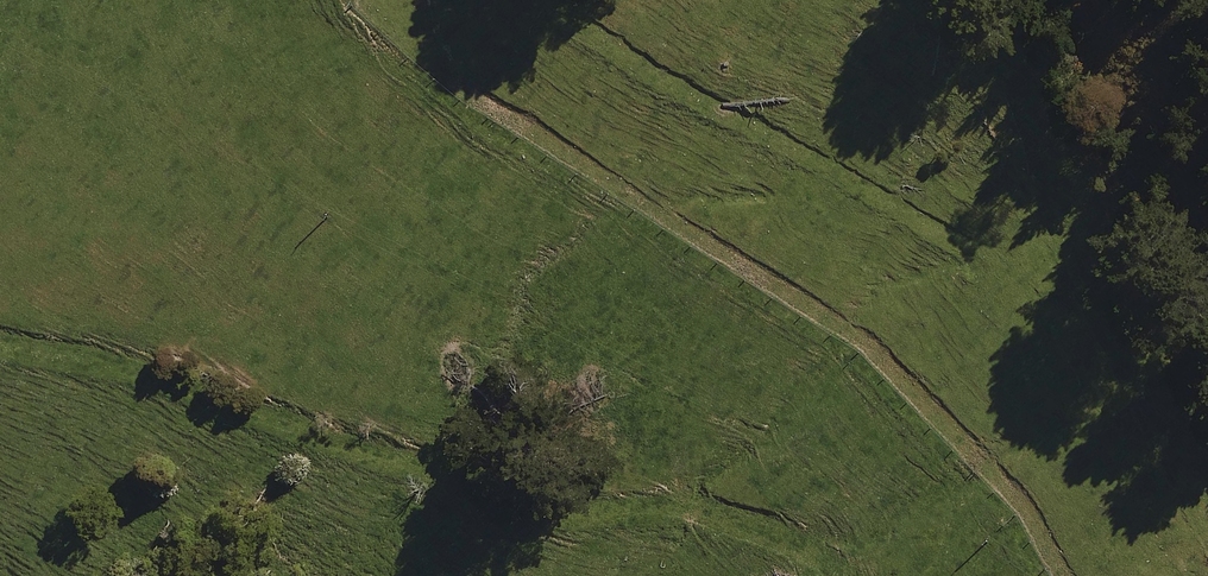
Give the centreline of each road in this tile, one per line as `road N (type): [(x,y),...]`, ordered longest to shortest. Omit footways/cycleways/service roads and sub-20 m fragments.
road 1 (track): [(1065,575),(998,476),(861,335),(485,98),(407,22),(396,0)]
road 2 (track): [(0,345),(157,378),(525,501),(718,513),(819,555),(848,575)]

